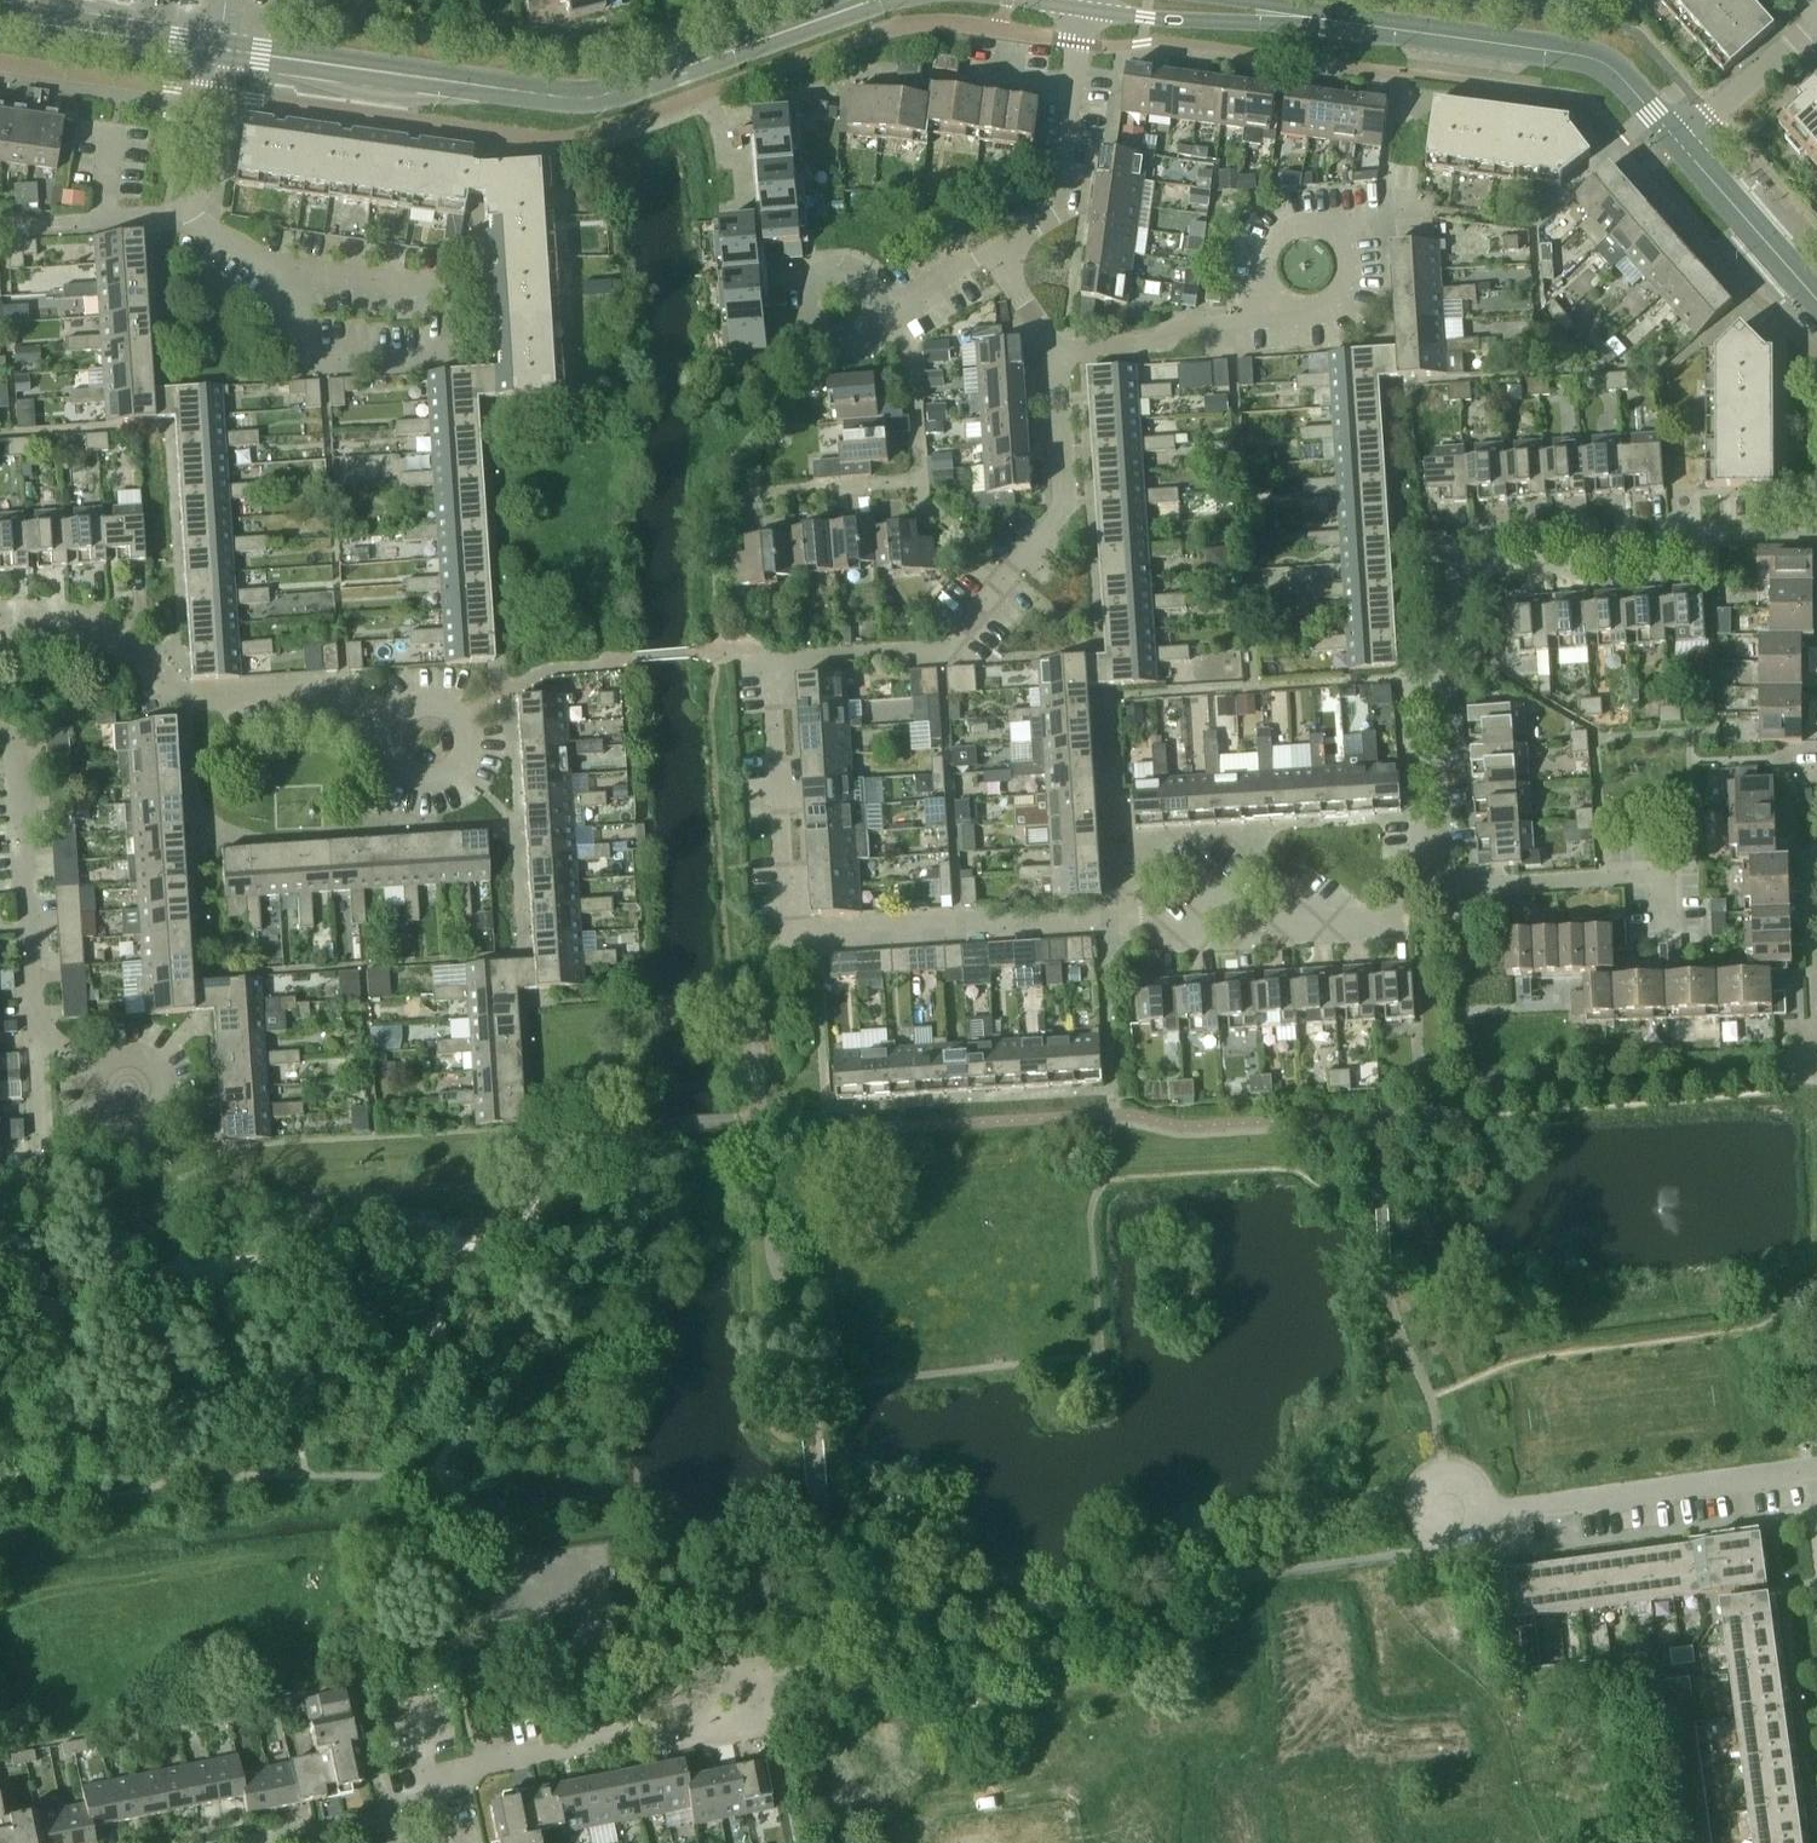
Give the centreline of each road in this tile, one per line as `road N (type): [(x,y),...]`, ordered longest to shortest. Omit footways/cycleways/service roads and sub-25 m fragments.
road 1 (residential): [(787,933),(771,656),(935,647),(1061,510),(1058,350)]
road 2 (residential): [(1420,886),(1411,697),(1441,676),(1438,556),(1656,545),(1685,532),(1816,531)]
road 3 (tertiary): [(874,0),(570,98),(219,47)]
road 4 (residential): [(787,933),(1397,914),(1420,886)]
road 5 (tertiary): [(1683,132),(1622,68),(1573,50),(1147,0)]
road 6 (residential): [(382,723),(319,687),(182,694),(131,642),(57,613),(0,616)]
road 7 (residential): [(425,1808),(472,1765),(760,1714)]
road 8 (residential): [(1487,1511),(1816,1470)]
road 9 (residential): [(33,1033),(15,743),(0,735)]
road 10 (residential): [(1664,926),(1662,877),(1420,886)]
road 11 (residential): [(448,349),(320,352),(272,269)]
road 12 (tertiary): [(219,47),(0,18)]
road 13 (residential): [(1058,350),(1155,344),(1171,331),(1266,321)]
road 14 (residential): [(1059,205),(1085,0)]
road 15 (residential): [(95,1080),(102,1067),(129,1054),(156,1066),(164,1094),(150,1117),(127,1124),(104,1114),(94,1092)]
road 16 (tertiary): [(1816,285),(1683,132)]
road 17 (residential): [(1313,222),(1347,230),(1357,254),(1345,302),(1332,319),(1307,326),(1266,321)]
road 18 (residential): [(382,723),(422,704),(464,731),(464,764),(436,777),(407,770)]
road 19 (residential): [(920,480),(909,344),(879,303)]
road 20 (residential): [(1487,1511),(1478,1529),(1445,1540),(1419,1519),(1418,1496),(1430,1484),(1468,1481),(1479,1494)]
road 21 (residential): [(272,269),(444,284)]
road 22 (residential): [(187,213),(219,47)]
road 23 (residential): [(1683,132),(1814,26)]
road 24 (residential): [(425,1808),(260,1842)]
road 25 (residential): [(812,331),(806,299),(828,275),(860,277),(879,303)]
road 26 (residential): [(879,303),(995,249)]
road 27 (residential): [(1266,321),(1265,263),(1284,229),(1313,222)]
road 28 (residential): [(425,1808),(403,1689)]

